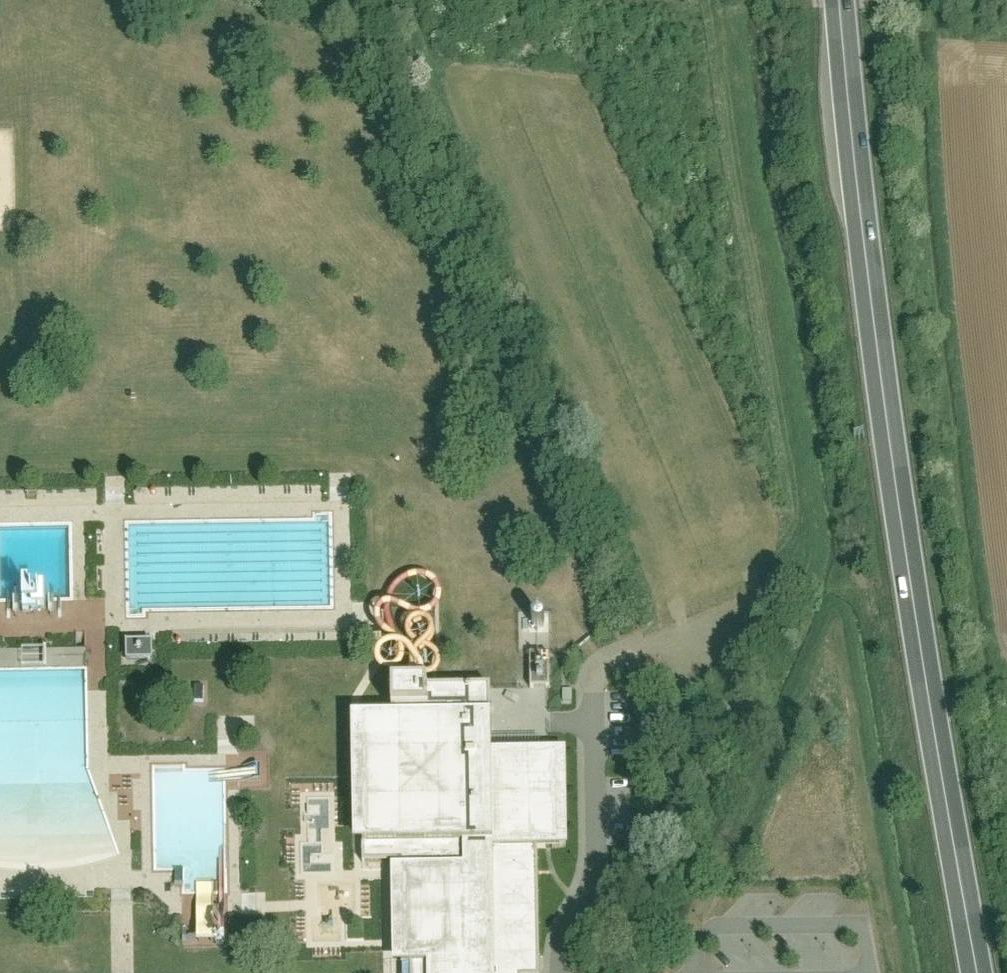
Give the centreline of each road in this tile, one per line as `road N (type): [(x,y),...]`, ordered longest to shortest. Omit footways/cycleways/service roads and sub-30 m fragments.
road 1 (primary): [(978,972),(914,603),(841,0)]
road 2 (unclassified): [(561,972),(568,934),(596,871),(596,679),(608,666),(742,611)]

